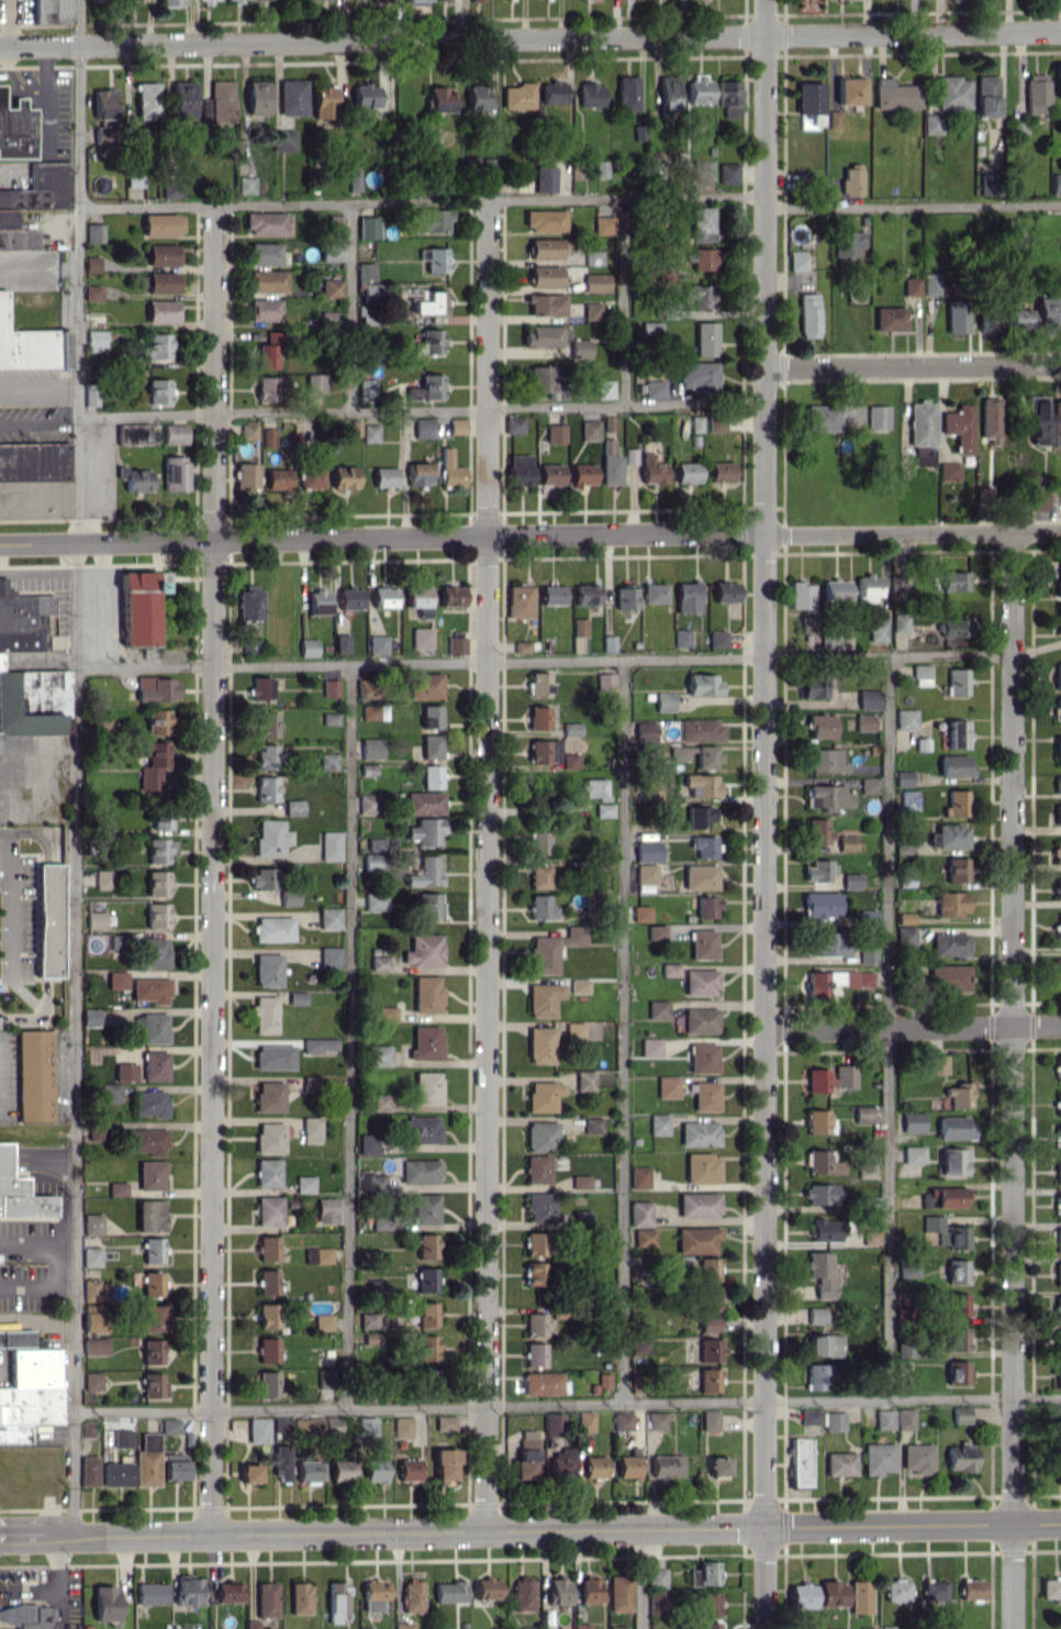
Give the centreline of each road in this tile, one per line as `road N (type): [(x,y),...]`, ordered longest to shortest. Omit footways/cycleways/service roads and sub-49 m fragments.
road 1 (residential): [(763,0),(763,1628)]
road 2 (residential): [(487,201),(484,1531)]
road 3 (residential): [(215,206),(209,1534)]
road 4 (residential): [(1013,532),(1012,1628)]
road 5 (residential): [(0,46),(1060,32)]
road 6 (tertiary): [(0,1537),(1060,1523)]
road 7 (residential): [(0,545),(764,531)]
road 8 (residential): [(763,367),(1060,364)]
road 9 (residential): [(1060,531),(764,531)]
road 10 (residential): [(767,1029),(1060,1026)]

